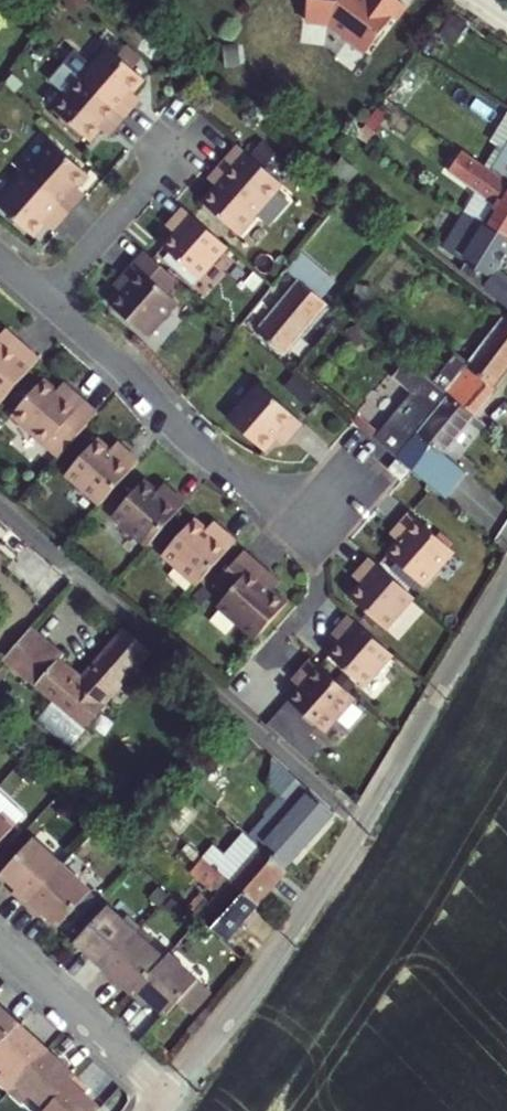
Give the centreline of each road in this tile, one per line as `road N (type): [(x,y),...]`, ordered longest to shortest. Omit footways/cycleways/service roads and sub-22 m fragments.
road 1 (residential): [(506,582),(303,918),(169,1098)]
road 2 (residential): [(45,298),(200,451),(307,523),(340,512),(373,476)]
road 3 (residential): [(0,946),(169,1098)]
road 4 (residential): [(45,298),(171,148)]

